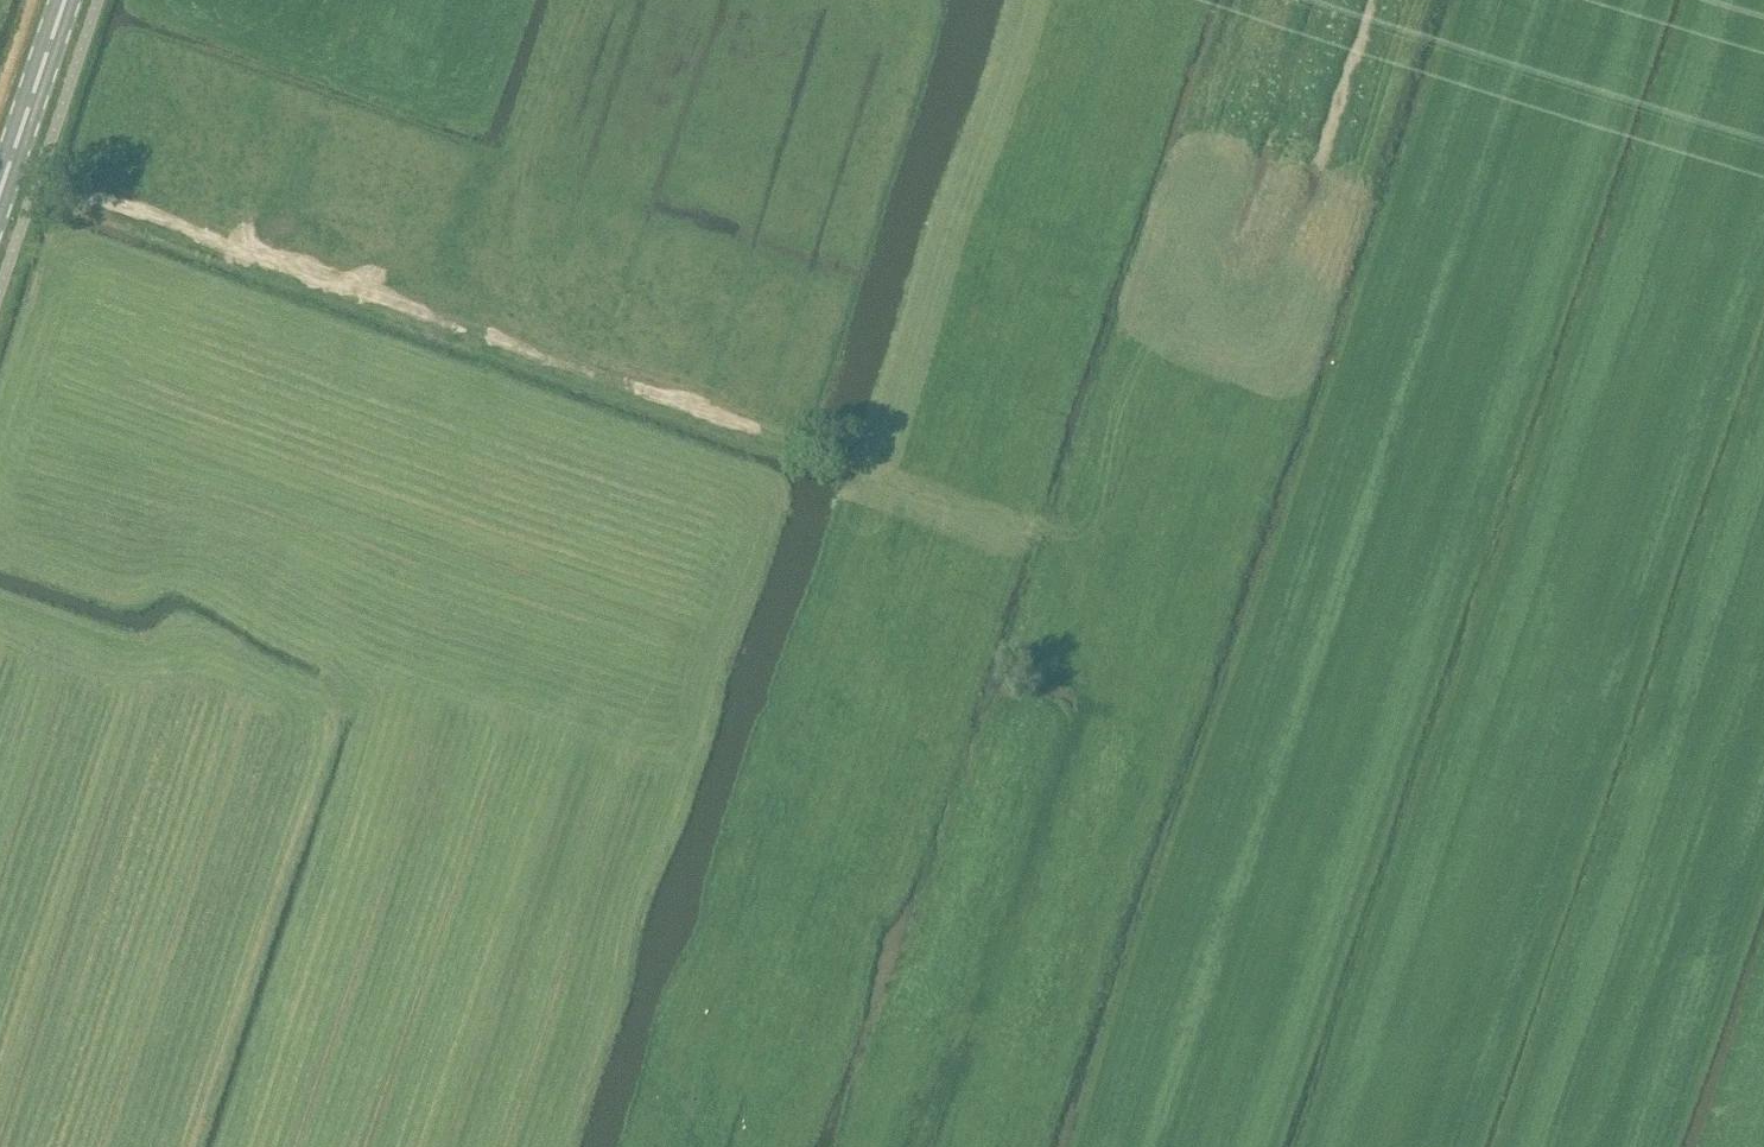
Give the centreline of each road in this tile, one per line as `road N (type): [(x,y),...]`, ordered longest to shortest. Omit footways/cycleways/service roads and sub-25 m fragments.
road 1 (secondary): [(0,196),(67,0)]

